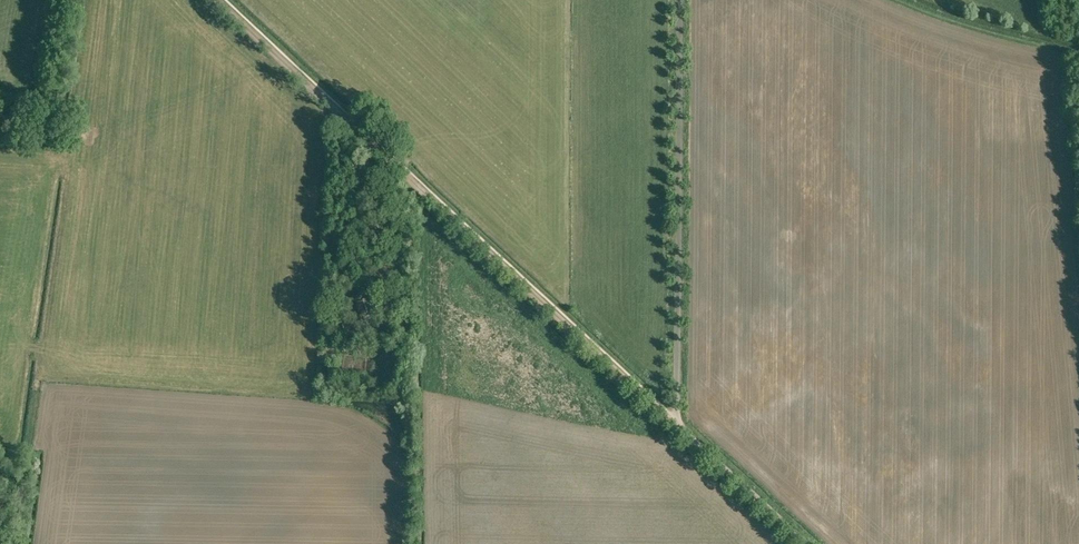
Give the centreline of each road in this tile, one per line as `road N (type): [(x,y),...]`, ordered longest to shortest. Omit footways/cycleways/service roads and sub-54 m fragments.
road 1 (track): [(219,0),(436,209),(680,426)]
road 2 (unclassified): [(809,543),(680,426)]

